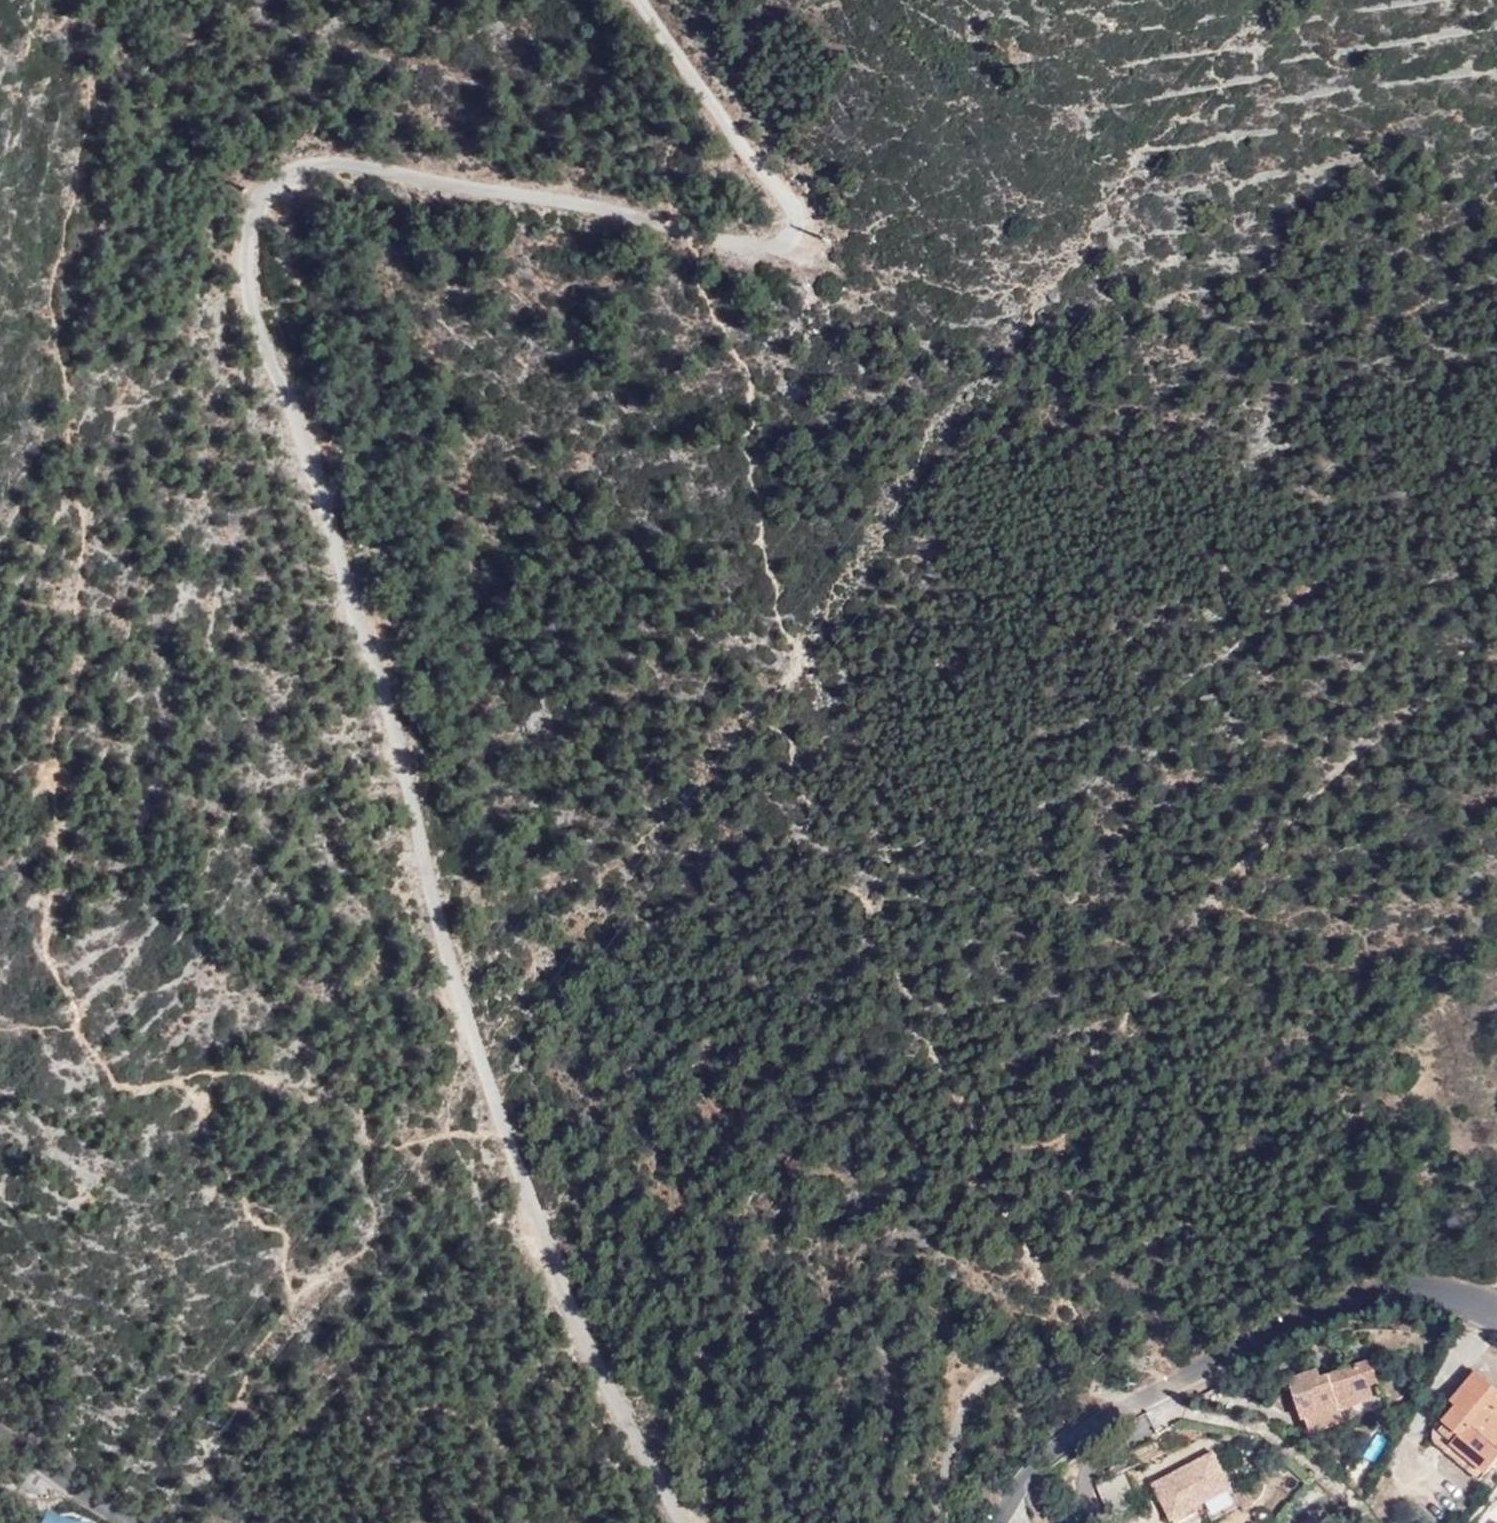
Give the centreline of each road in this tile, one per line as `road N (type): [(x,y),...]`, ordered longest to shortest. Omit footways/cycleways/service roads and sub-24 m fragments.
road 1 (unclassified): [(996,1522),(1062,1447),(1315,1313),(1389,1291),(1467,1295),(1496,1308)]
road 2 (unclassified): [(0,1429),(128,1522)]

